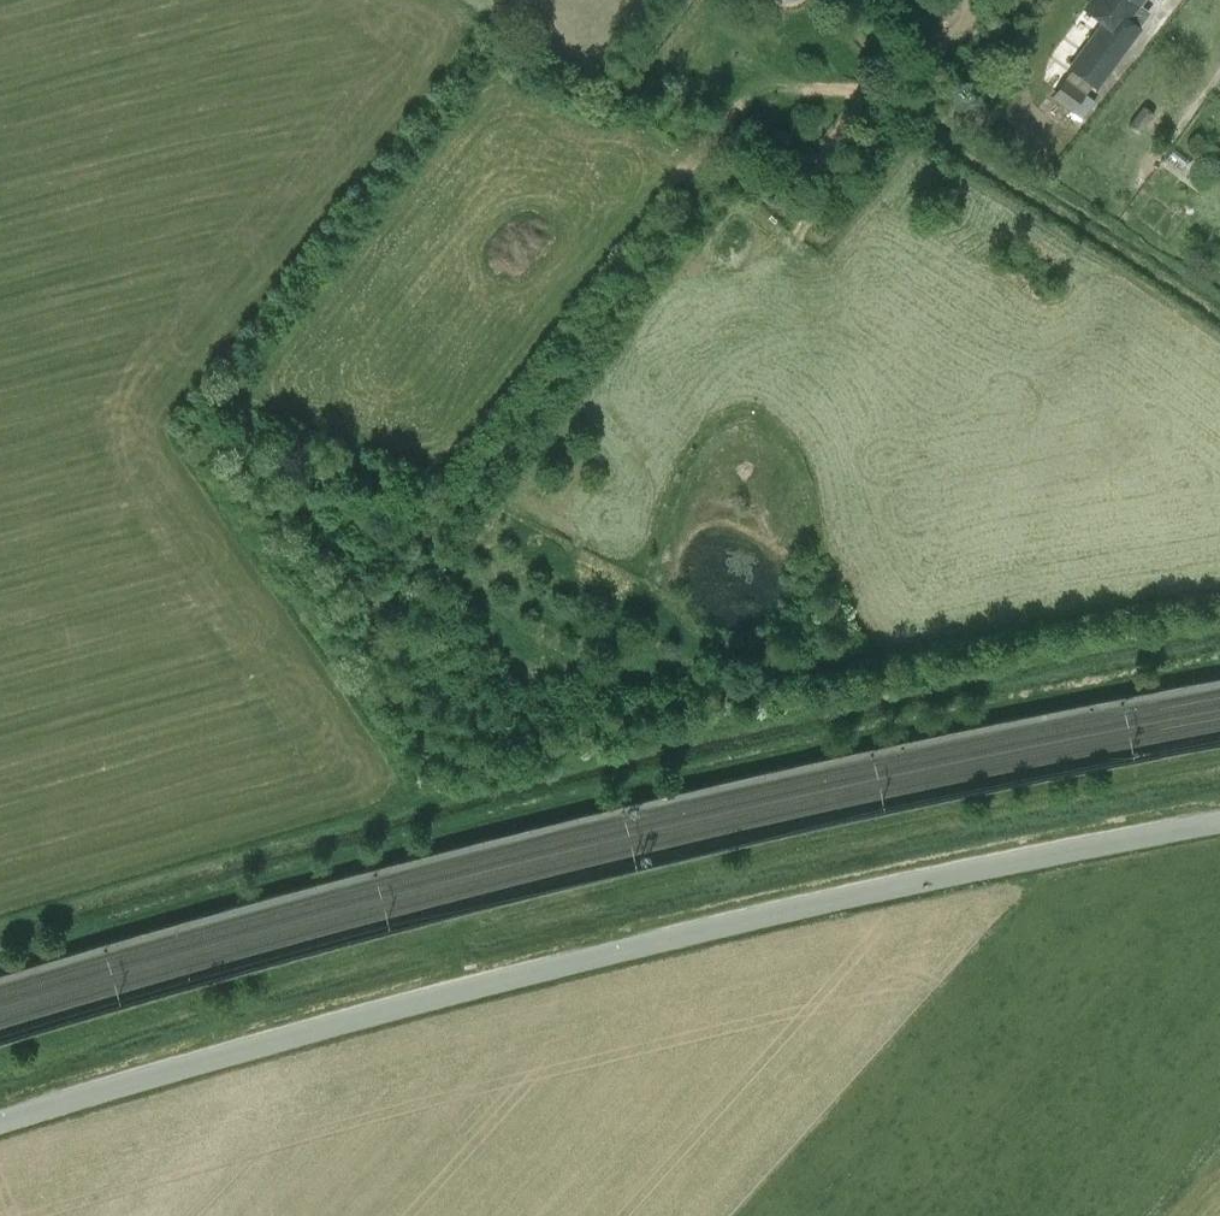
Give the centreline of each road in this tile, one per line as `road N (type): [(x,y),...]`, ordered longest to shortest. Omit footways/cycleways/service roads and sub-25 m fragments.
road 1 (unclassified): [(0,1122),(471,987),(1219,818)]

